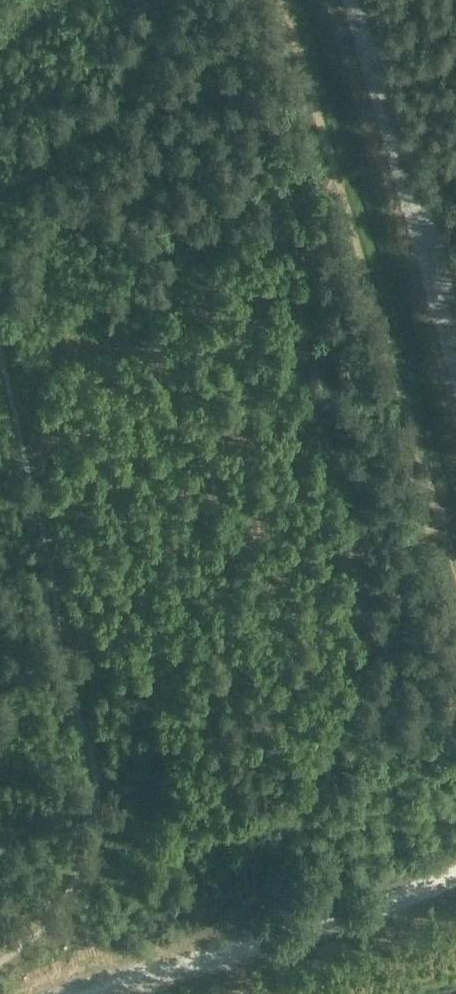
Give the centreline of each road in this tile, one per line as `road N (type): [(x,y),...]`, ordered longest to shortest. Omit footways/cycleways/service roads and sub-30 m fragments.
road 1 (track): [(99,993),(455,876)]
road 2 (track): [(455,338),(353,0)]

